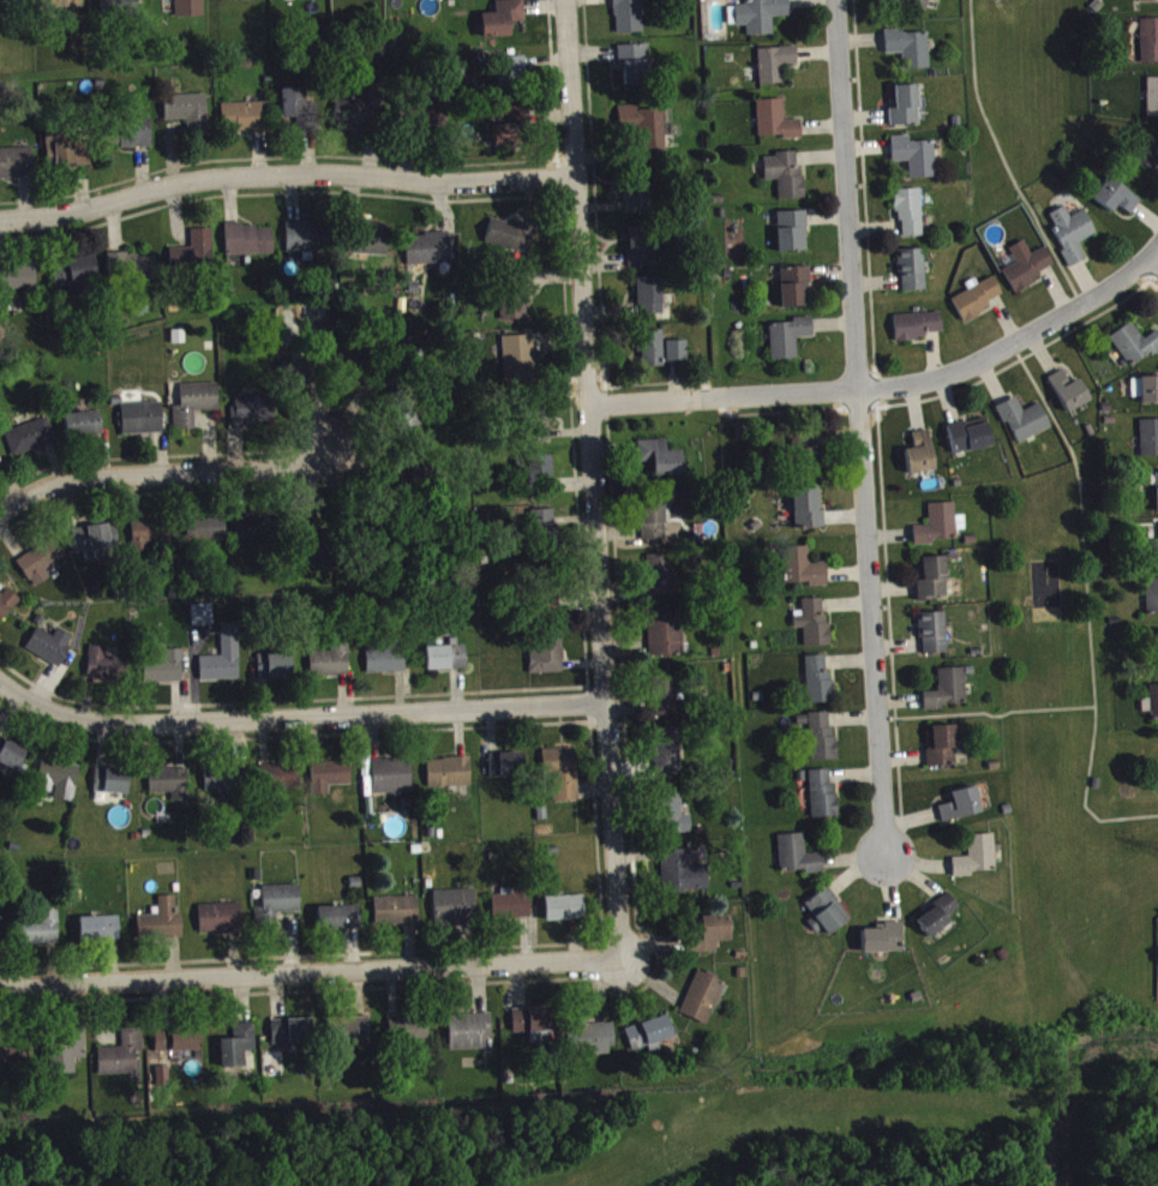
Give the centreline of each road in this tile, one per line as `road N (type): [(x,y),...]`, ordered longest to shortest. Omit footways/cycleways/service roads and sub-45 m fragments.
road 1 (residential): [(623,964),(564,0)]
road 2 (residential): [(835,0),(883,852)]
road 3 (residential): [(0,989),(623,964)]
road 4 (residential): [(0,680),(32,708),(136,727),(610,705)]
road 5 (residential): [(0,223),(61,220),(161,188),(226,179),(371,176),(438,190),(577,181)]
road 6 (residential): [(0,519),(43,492),(88,479),(306,469),(337,449)]
road 7 (residential): [(1153,254),(976,363),(856,389)]
road 8 (residential): [(856,389),(593,406)]

